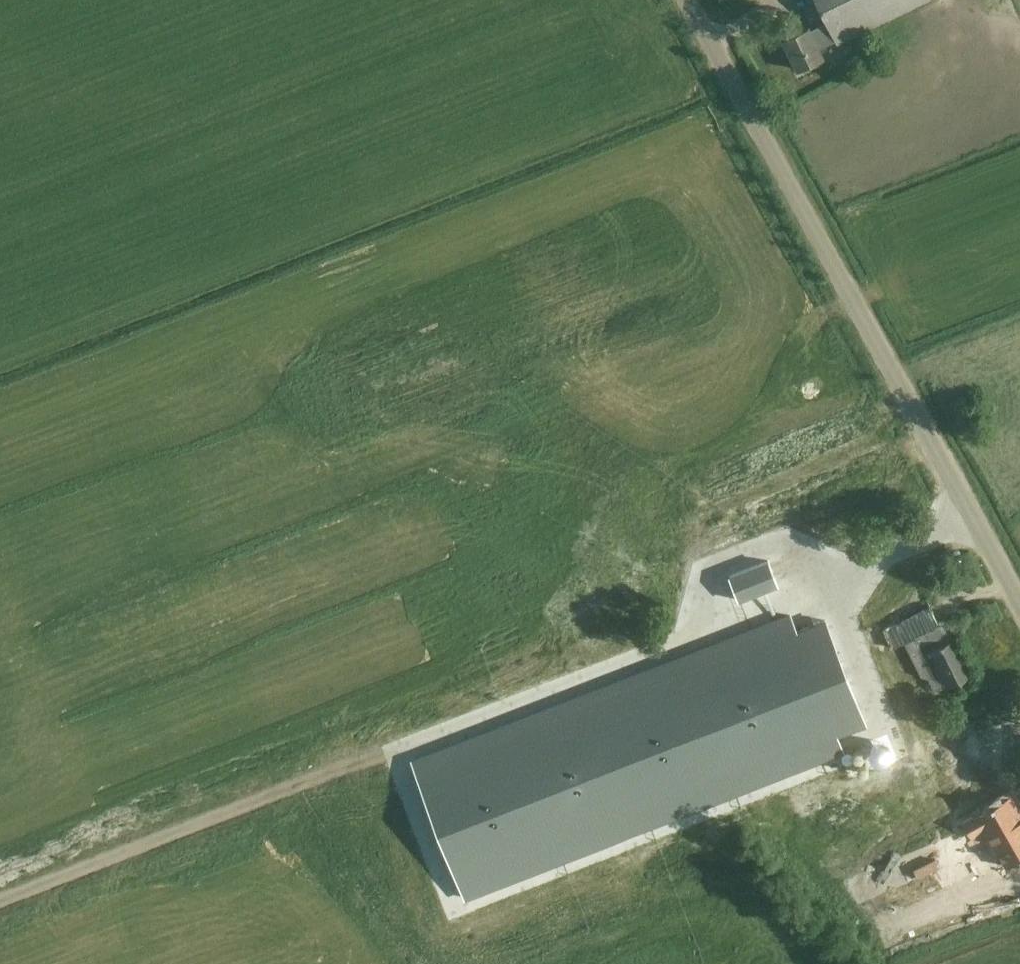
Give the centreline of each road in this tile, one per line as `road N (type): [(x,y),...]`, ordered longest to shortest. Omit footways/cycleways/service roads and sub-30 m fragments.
road 1 (tertiary): [(1019,608),(688,0)]

